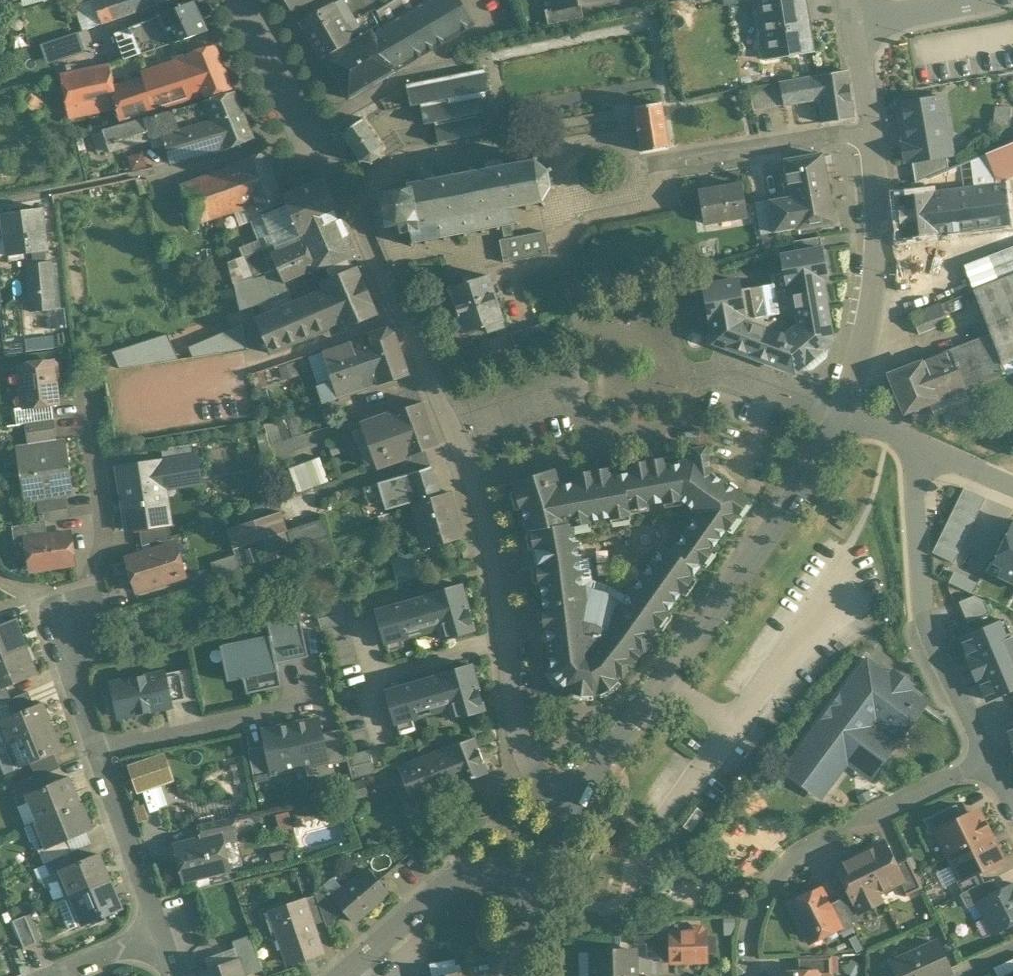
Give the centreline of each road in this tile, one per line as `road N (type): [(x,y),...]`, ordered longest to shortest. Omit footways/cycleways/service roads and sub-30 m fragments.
road 1 (residential): [(393,298),(475,482),(523,750),(547,783),(576,805)]
road 2 (residential): [(576,805),(785,513),(842,412)]
road 3 (residential): [(990,761),(791,859),(759,904),(748,975)]
road 4 (residential): [(990,761),(924,619),(912,442)]
road 5 (residential): [(393,298),(340,179),(243,0)]
road 6 (residential): [(63,625),(72,679),(159,932)]
road 7 (residential): [(842,412),(876,267),(871,130)]
road 8 (residential): [(83,372),(106,540),(63,625)]
road 9 (residential): [(342,975),(460,879),(483,875),(538,888)]
road 10 (residential): [(670,161),(871,130)]

